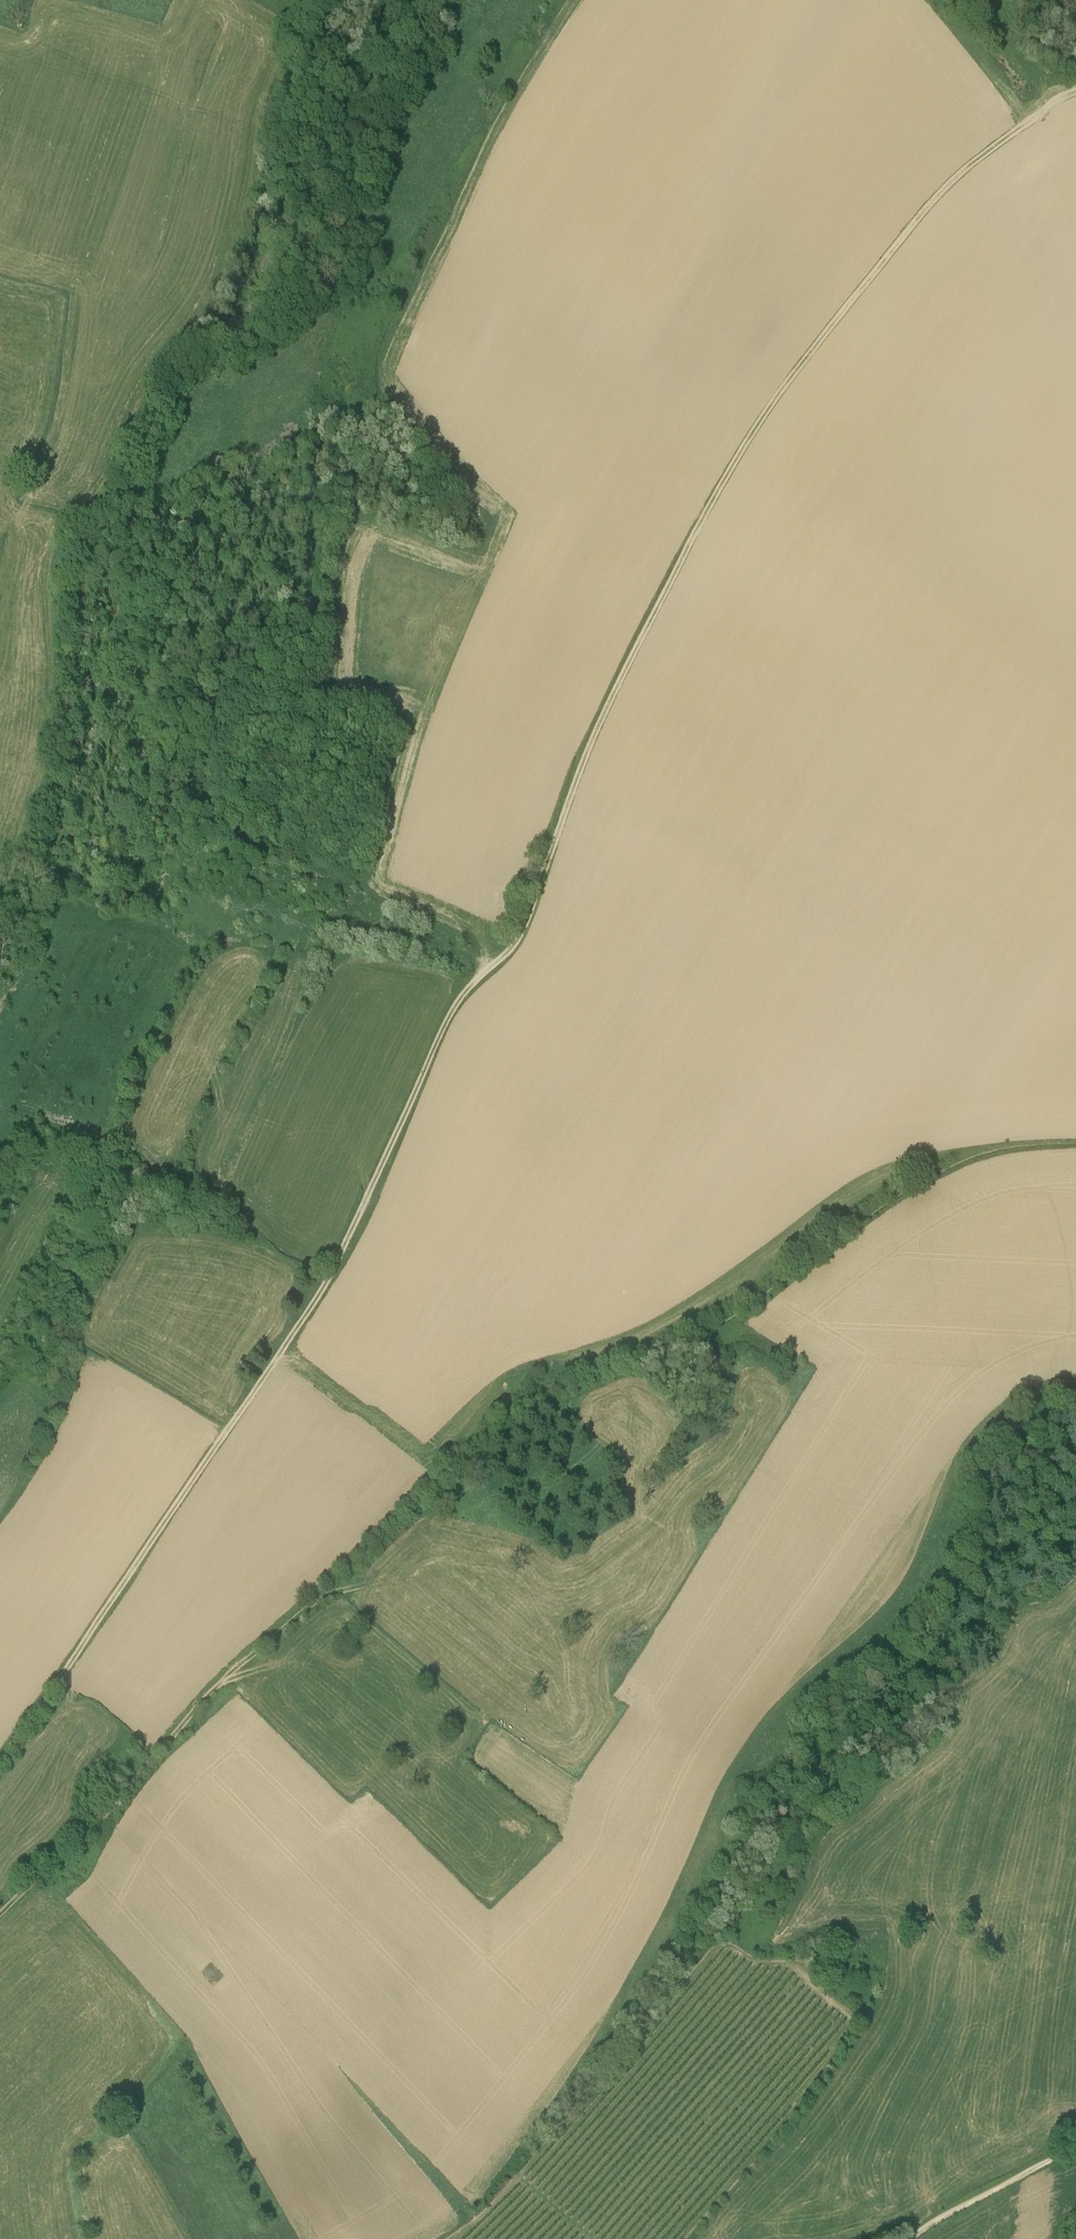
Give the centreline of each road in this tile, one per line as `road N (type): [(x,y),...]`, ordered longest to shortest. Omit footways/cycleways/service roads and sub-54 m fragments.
road 1 (track): [(1075,85),(1012,122),(933,193),(734,463),(606,707),(523,930),(461,989),(314,1293),(0,1746)]
road 2 (track): [(0,1912),(103,1824),(223,1679),(515,1412),(689,1340),(959,1160),(998,1148),(1075,1143)]
road 3 (track): [(1075,2150),(910,2238)]

